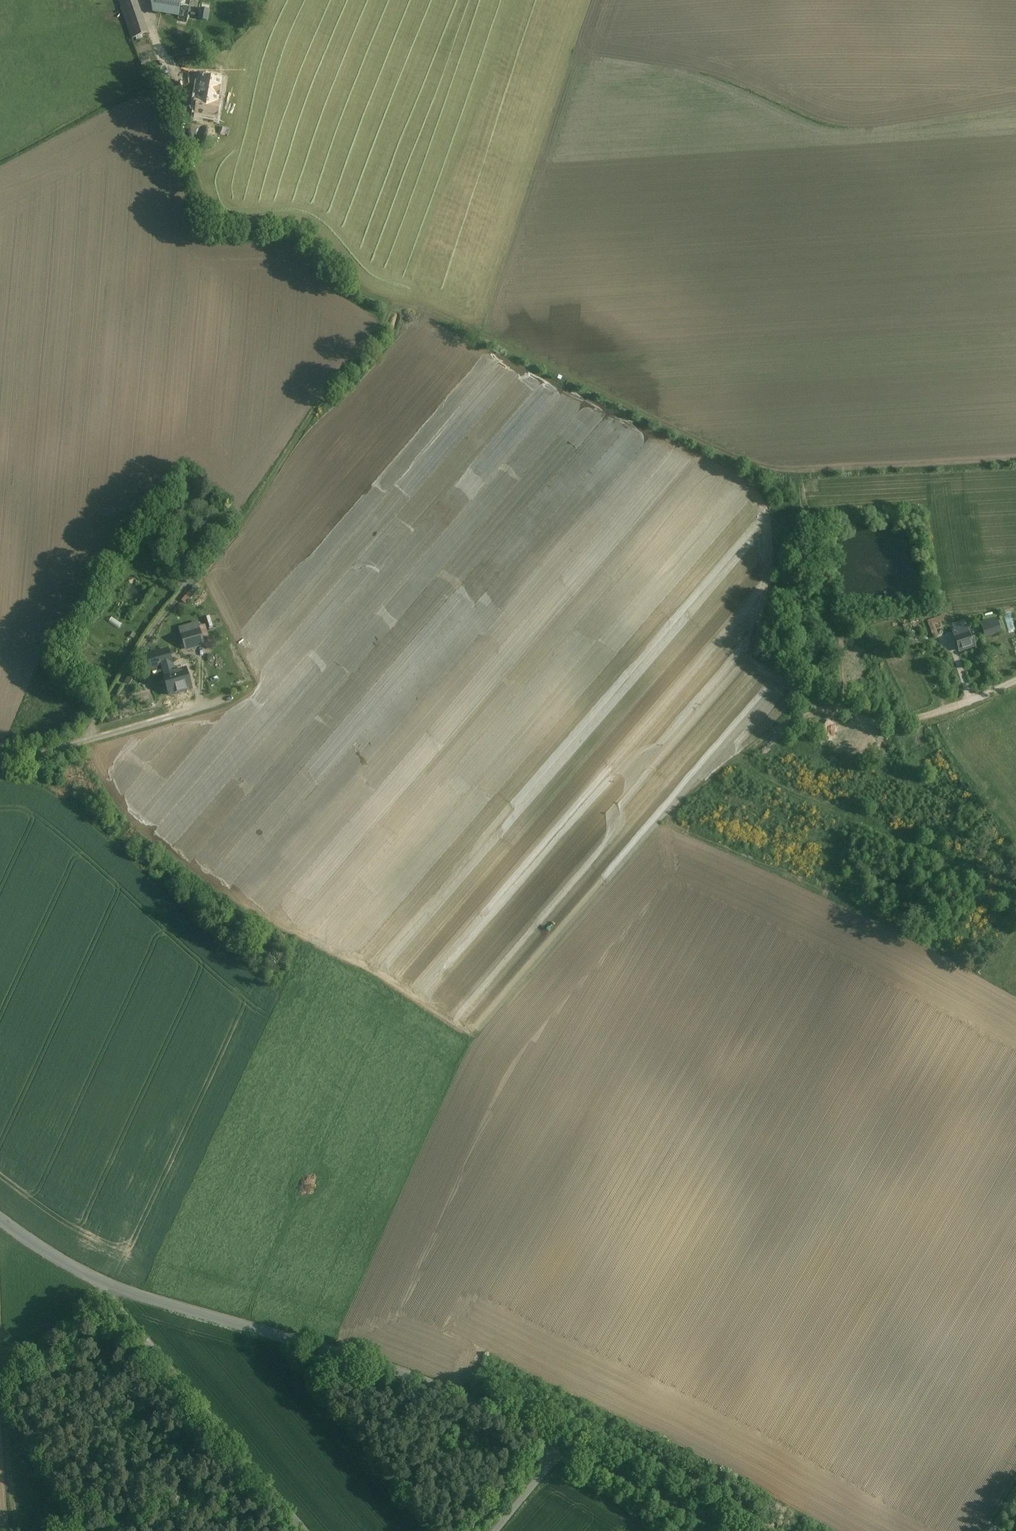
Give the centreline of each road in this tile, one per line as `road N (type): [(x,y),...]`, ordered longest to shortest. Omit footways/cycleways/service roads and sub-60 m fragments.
road 1 (track): [(1015,459),(786,471),(750,465),(422,309),(354,286),(306,231),(213,230),(167,81)]
road 2 (track): [(89,739),(156,624),(243,522),(395,305)]
road 3 (tertiary): [(105,1283),(384,1365),(561,1446)]
road 4 (unclassified): [(105,1283),(302,1530)]
road 5 (tertiary): [(561,1446),(731,1530)]
road 6 (track): [(815,701),(906,721),(935,714)]
road 7 (tertiary): [(0,1219),(105,1283)]

